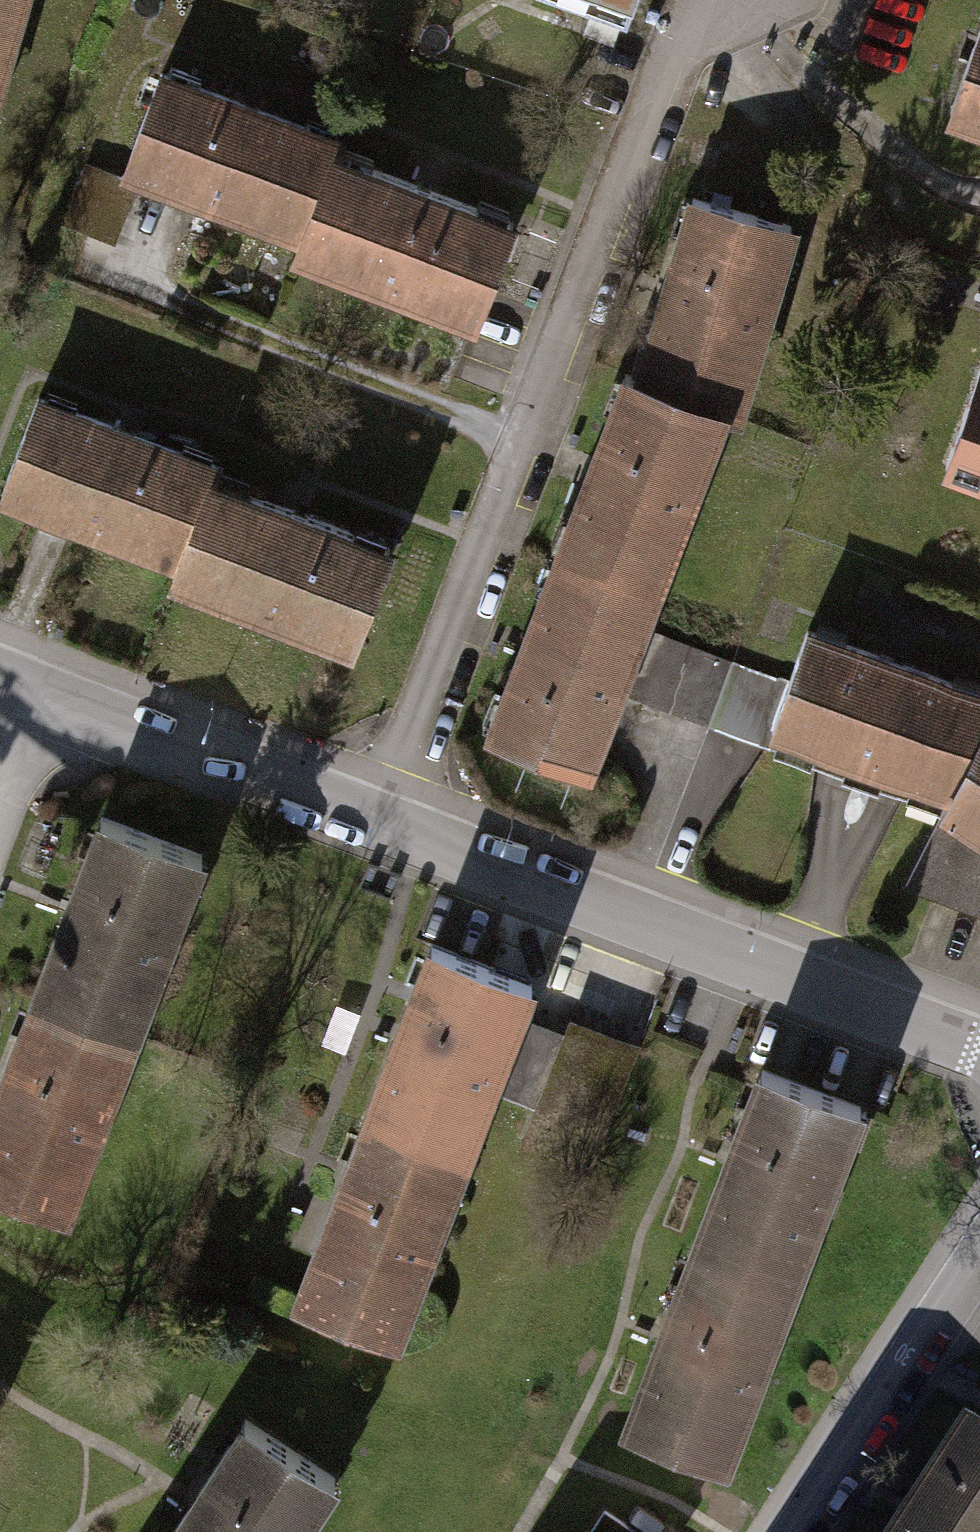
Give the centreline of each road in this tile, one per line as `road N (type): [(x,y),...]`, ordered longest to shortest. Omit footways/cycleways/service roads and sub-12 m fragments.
road 1 (residential): [(0,682),(979,1052)]
road 2 (residential): [(979,1243),(790,1531)]

